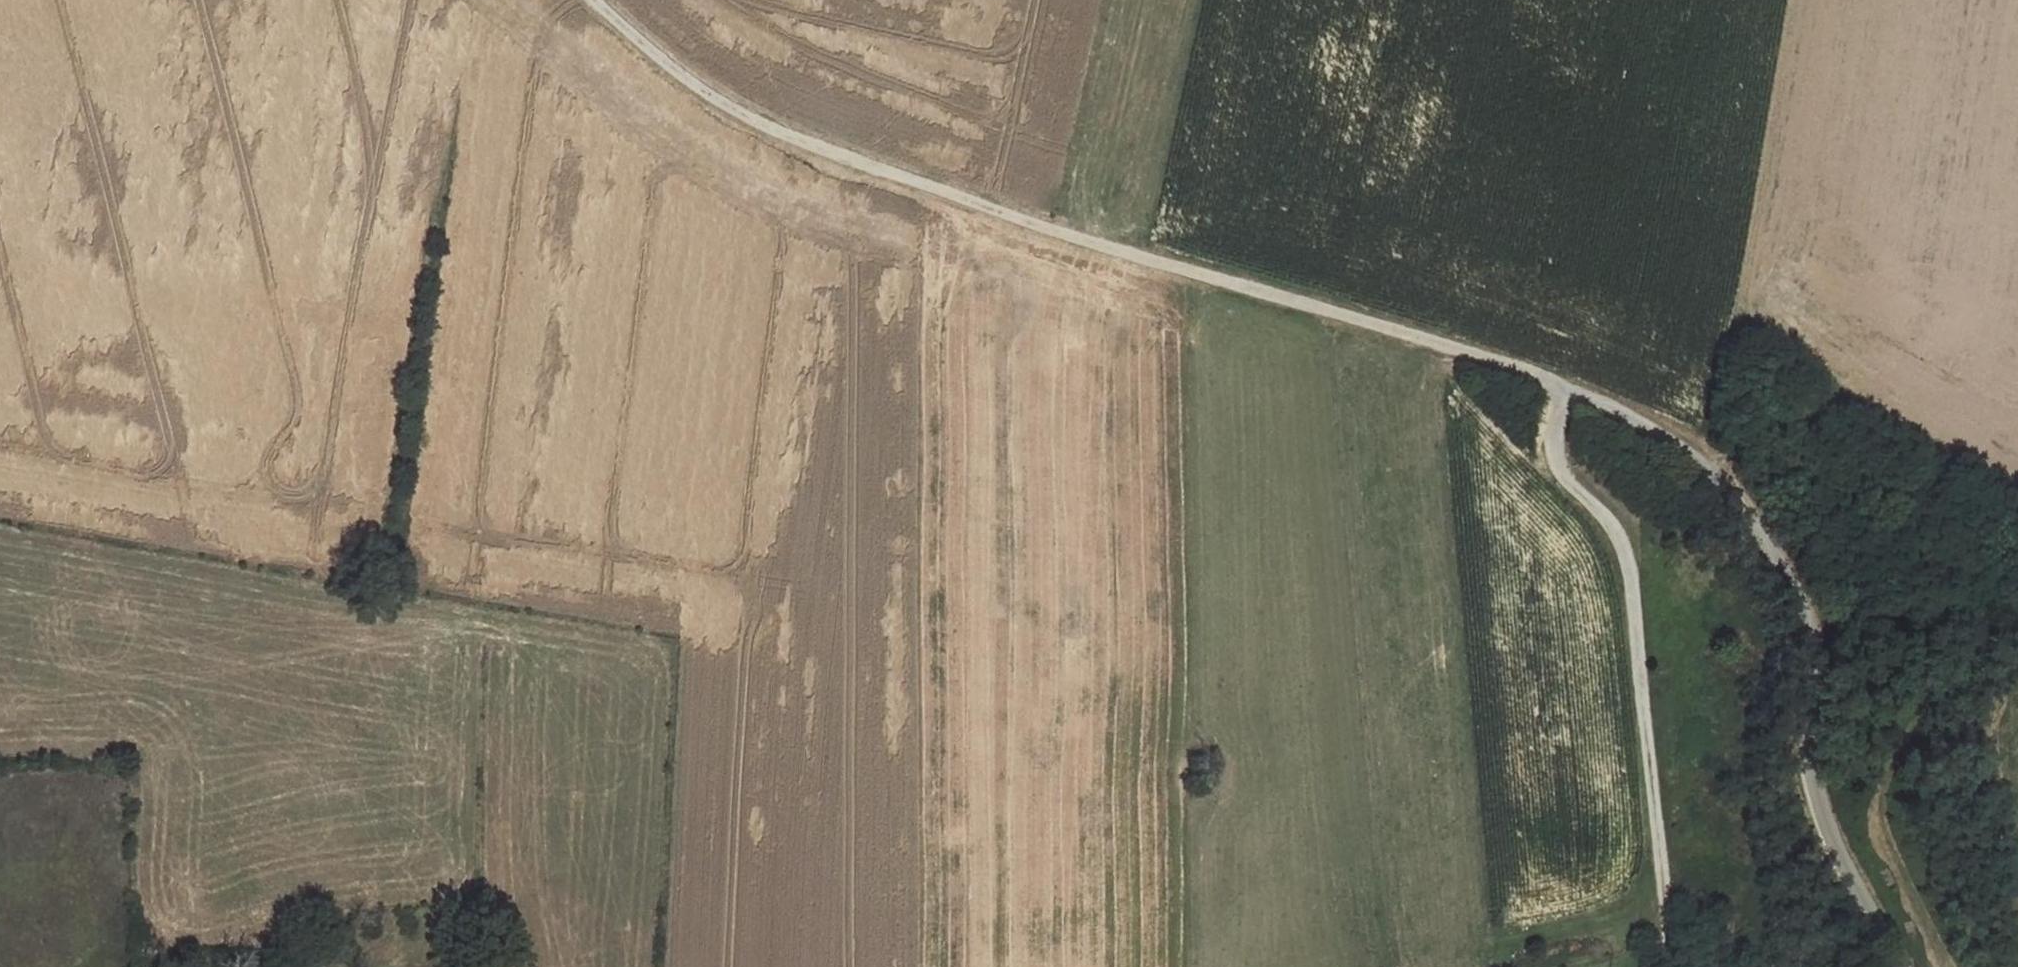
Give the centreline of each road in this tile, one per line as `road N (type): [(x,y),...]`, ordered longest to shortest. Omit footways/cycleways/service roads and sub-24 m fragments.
road 1 (track): [(597,0),(683,78),(760,123),(1123,252),(1560,385)]
road 2 (residential): [(1773,543),(1816,625),(1810,743),(1824,808),(1903,966)]
road 3 (track): [(1694,457),(1743,422),(1807,417),(1831,403)]

